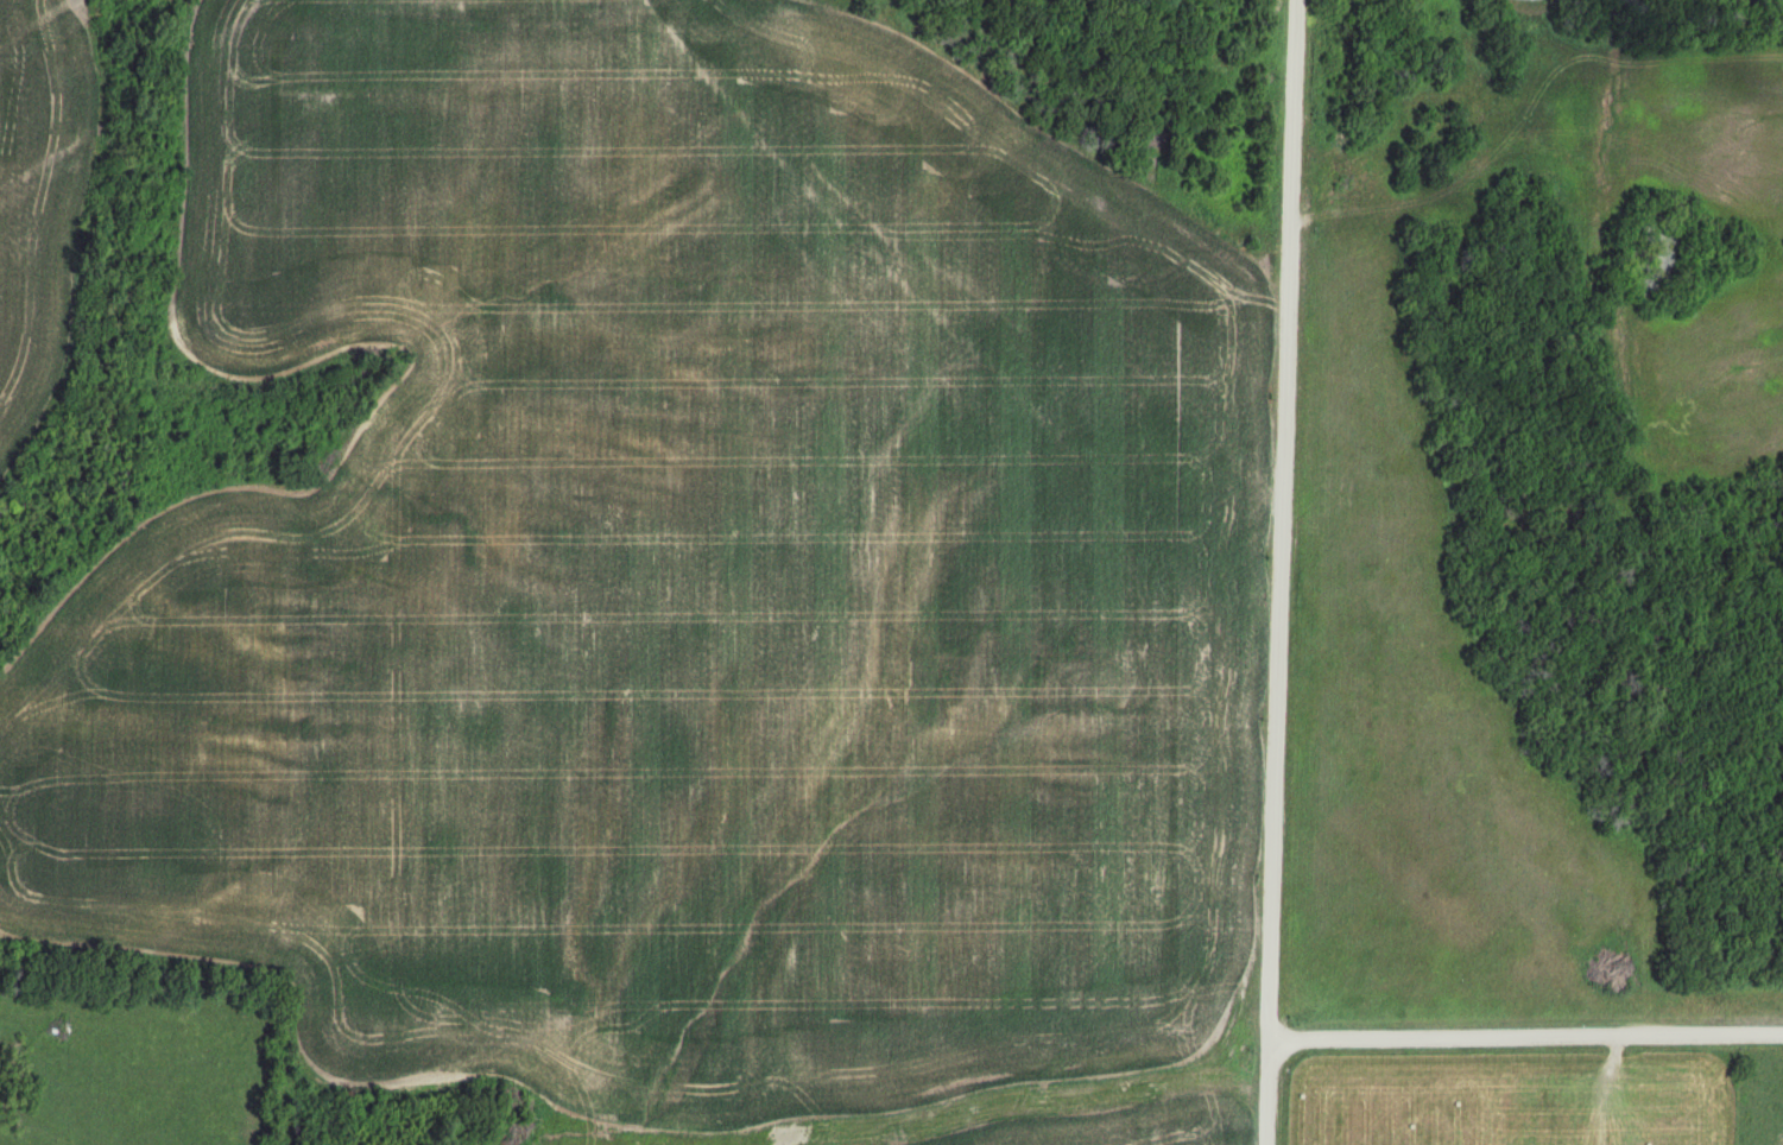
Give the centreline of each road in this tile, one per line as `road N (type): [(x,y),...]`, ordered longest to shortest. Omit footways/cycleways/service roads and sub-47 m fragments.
road 1 (residential): [(1263,1144),(1299,0)]
road 2 (residential): [(1782,1025),(1270,1026)]

